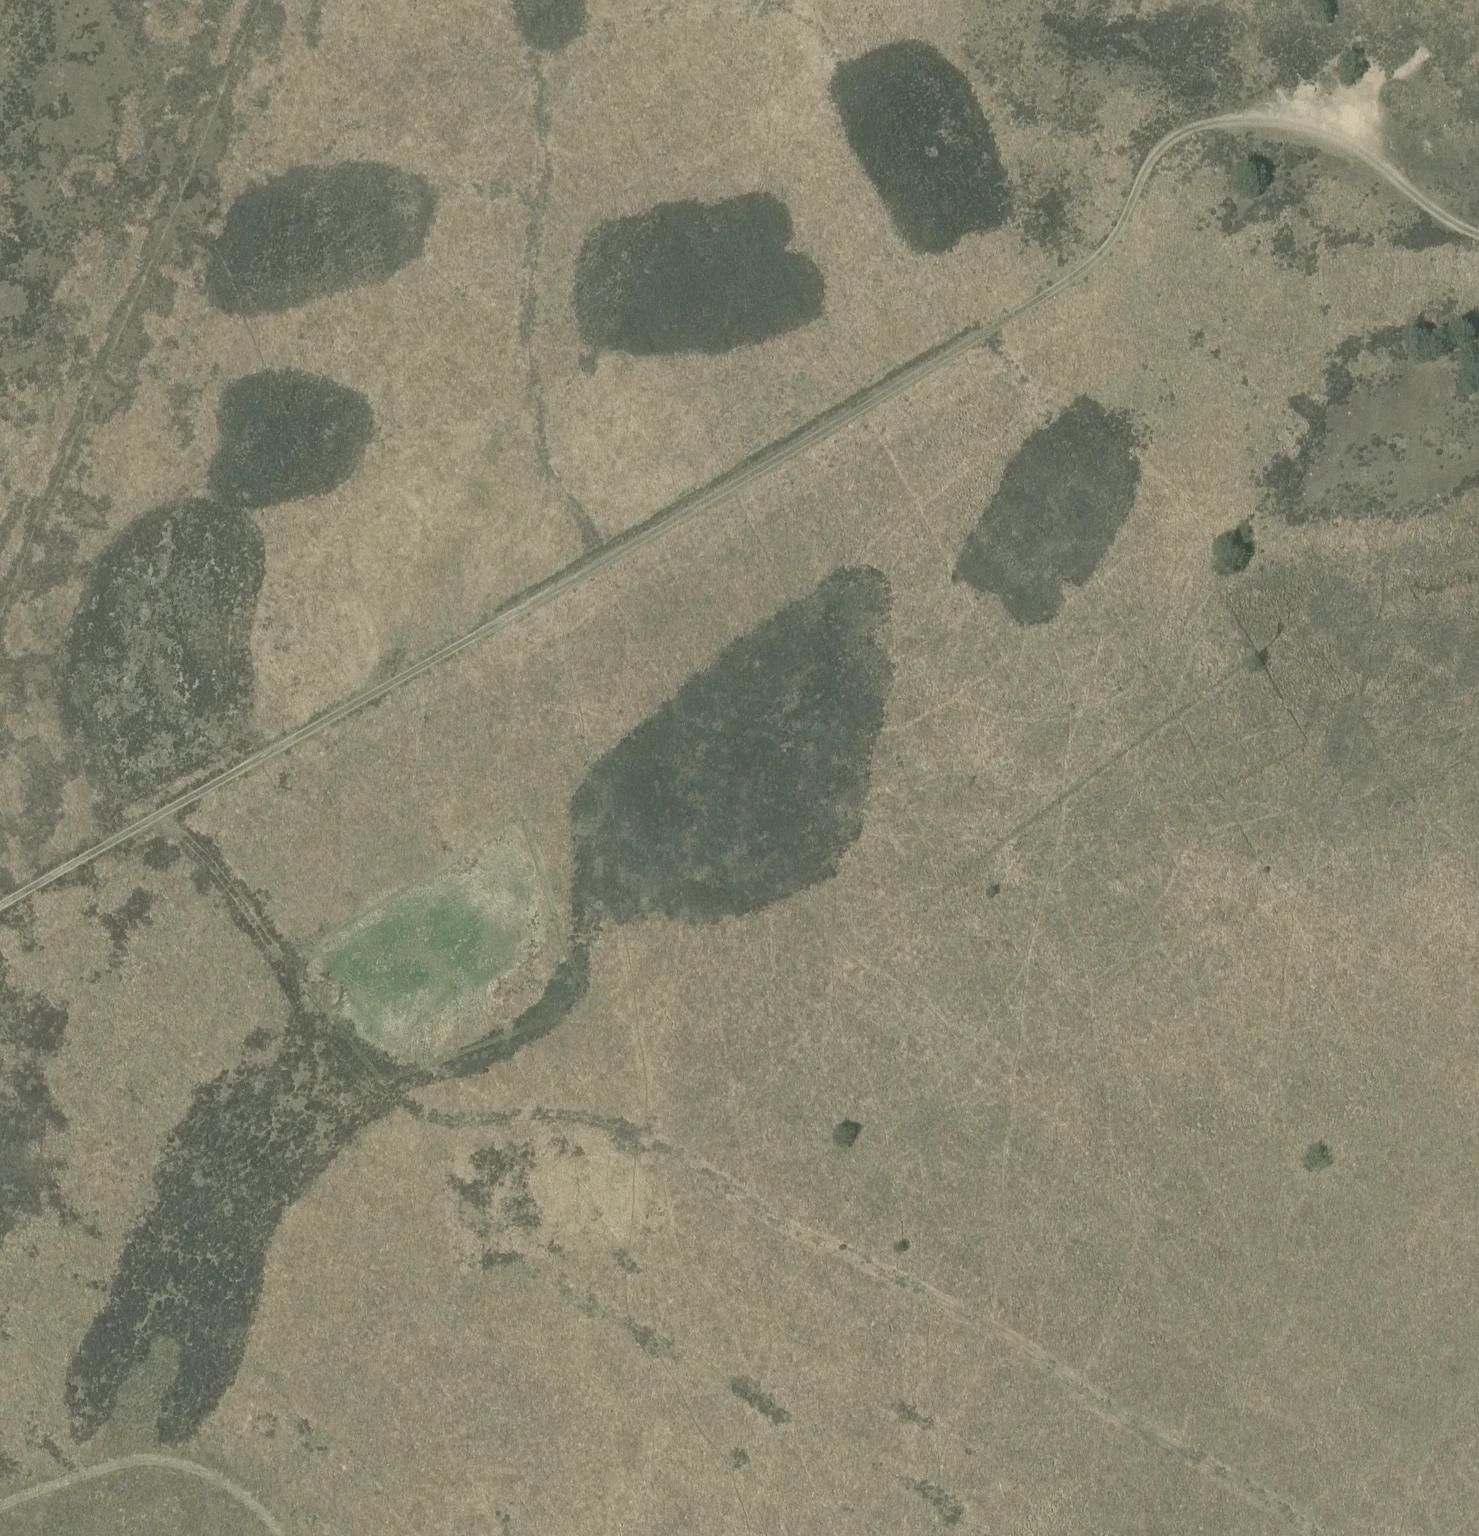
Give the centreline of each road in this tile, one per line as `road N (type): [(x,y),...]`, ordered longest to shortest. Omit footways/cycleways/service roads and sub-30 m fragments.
road 1 (track): [(0,911),(1052,295),(1108,255),(1151,166),(1179,138),(1260,130),(1328,145),(1478,238)]
road 2 (track): [(139,832),(196,849),(303,995)]

